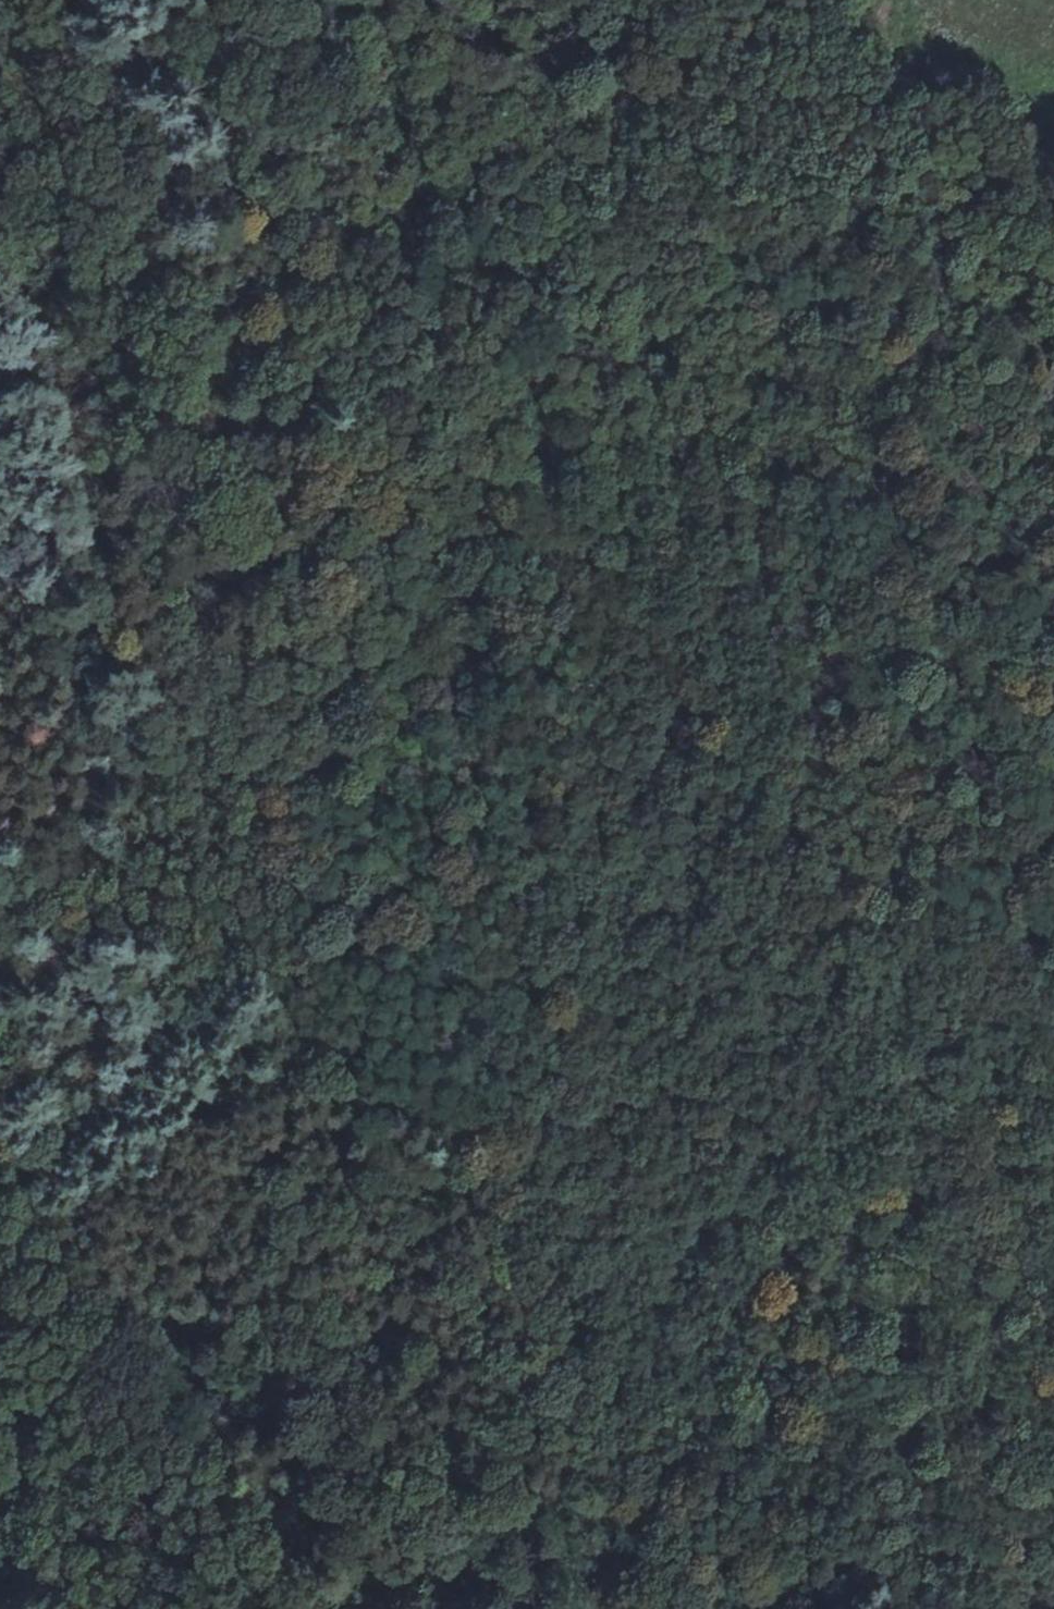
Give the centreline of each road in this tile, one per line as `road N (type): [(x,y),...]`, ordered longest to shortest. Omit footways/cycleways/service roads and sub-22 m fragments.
road 1 (track): [(405,0),(460,189),(487,232)]

